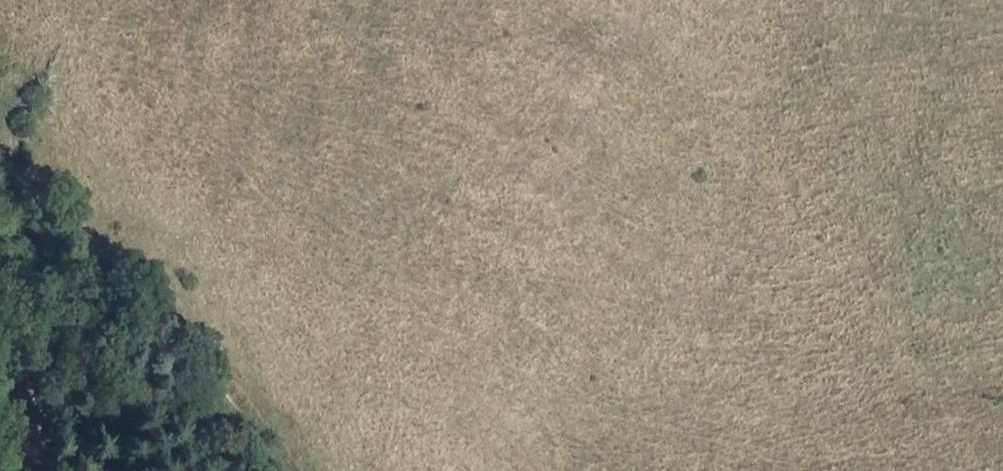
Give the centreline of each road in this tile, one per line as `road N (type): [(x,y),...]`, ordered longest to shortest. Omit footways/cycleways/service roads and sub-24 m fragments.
road 1 (track): [(47,222),(145,302),(285,470)]
road 2 (track): [(21,470),(45,365),(47,222)]

